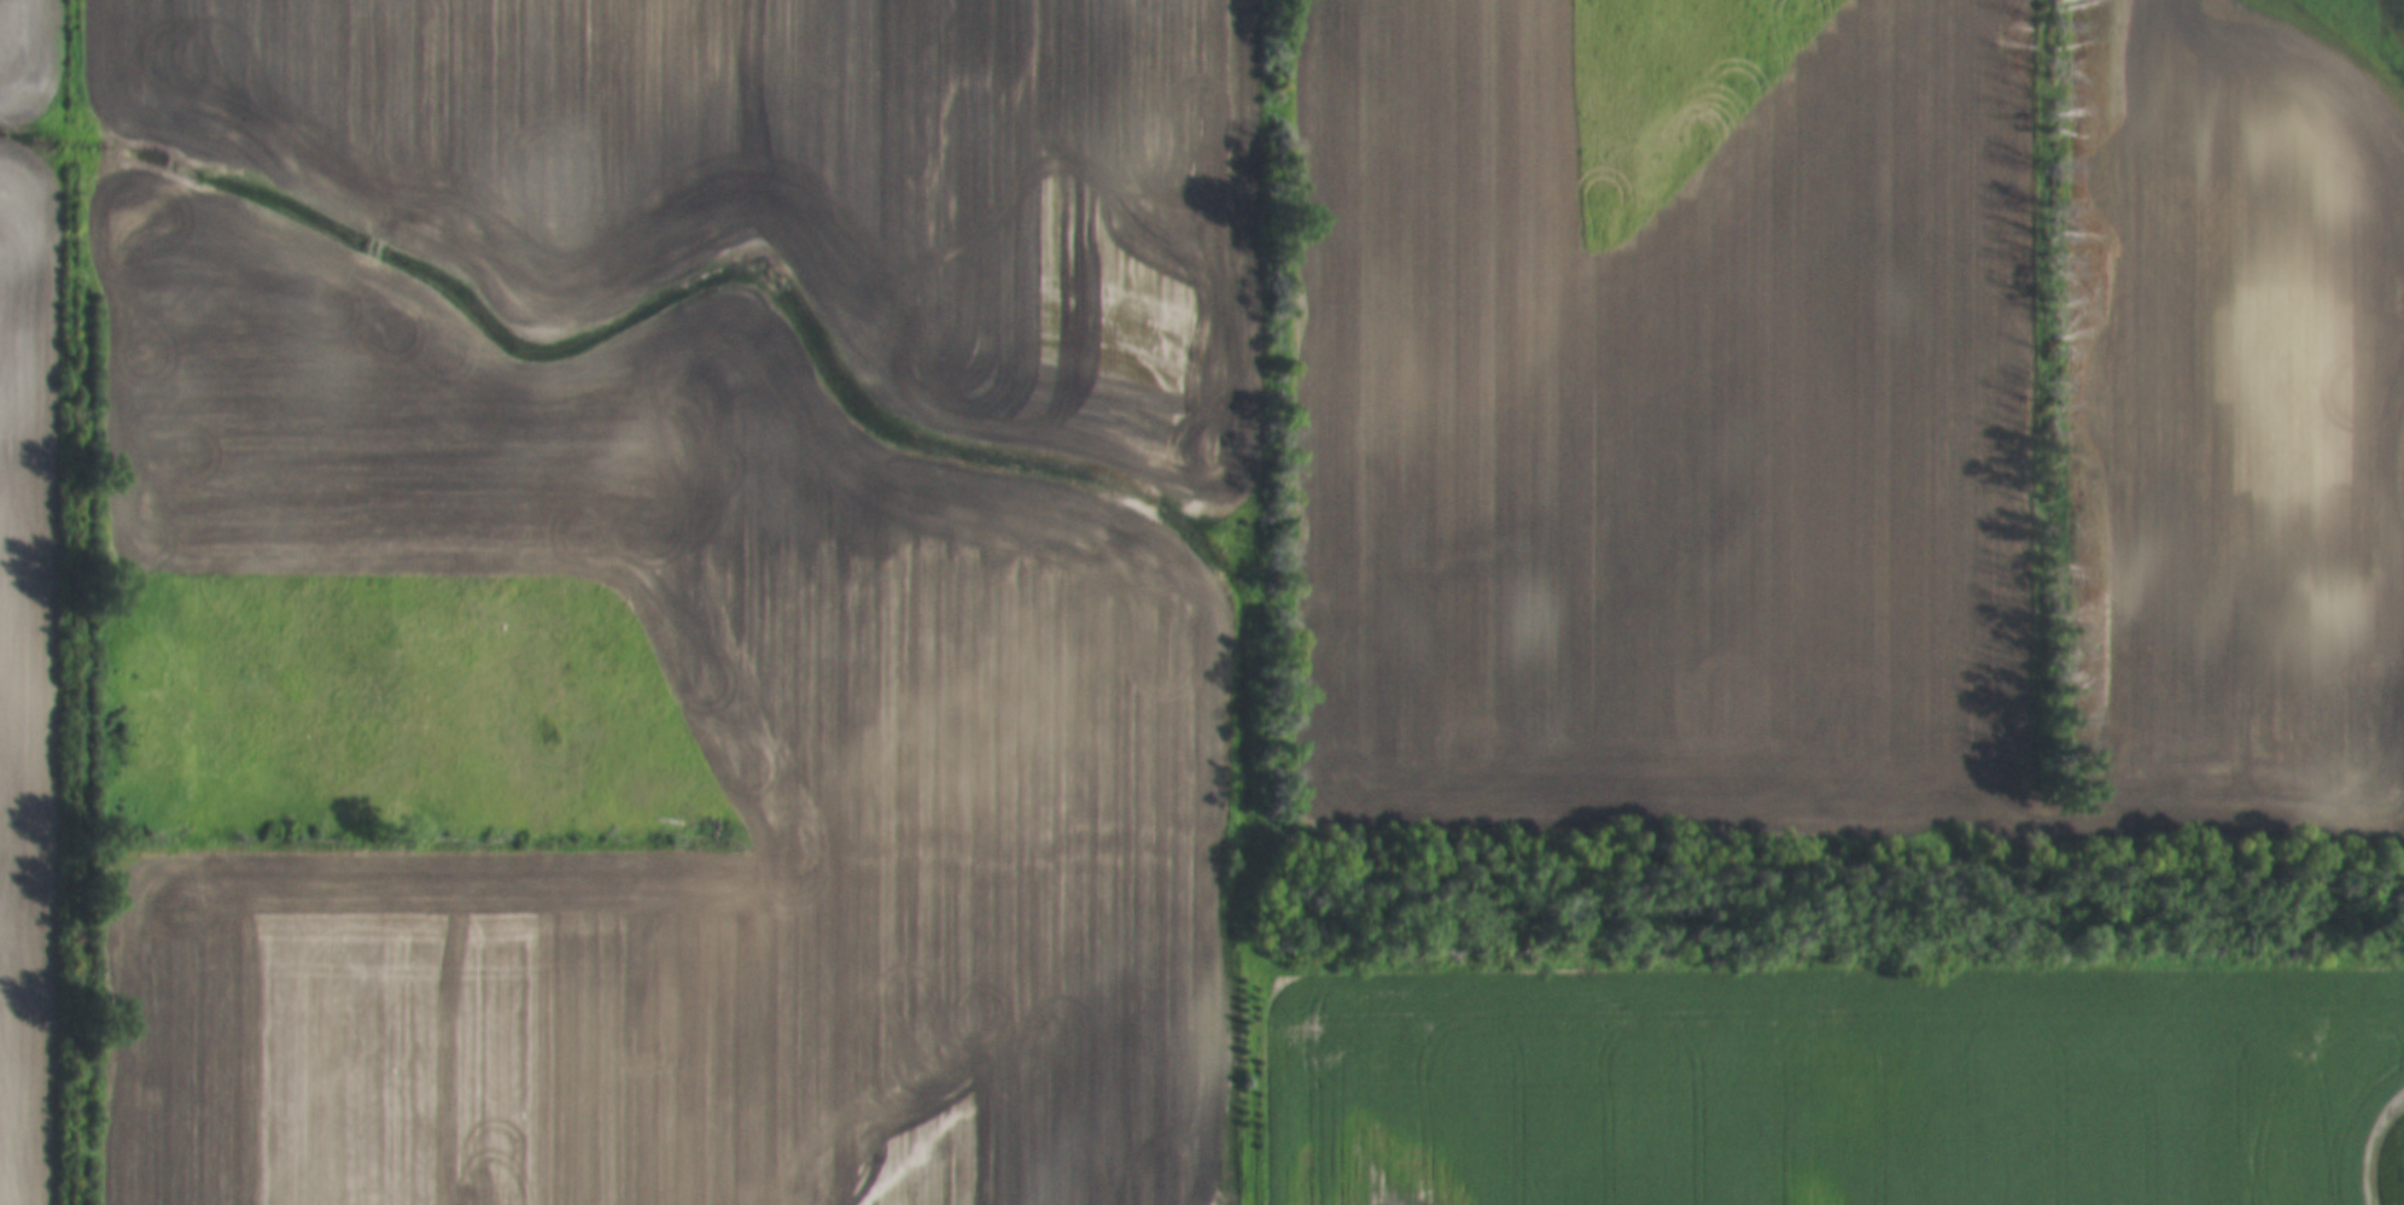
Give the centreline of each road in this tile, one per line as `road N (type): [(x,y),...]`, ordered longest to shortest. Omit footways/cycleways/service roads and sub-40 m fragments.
road 1 (track): [(81,1204),(87,0)]

